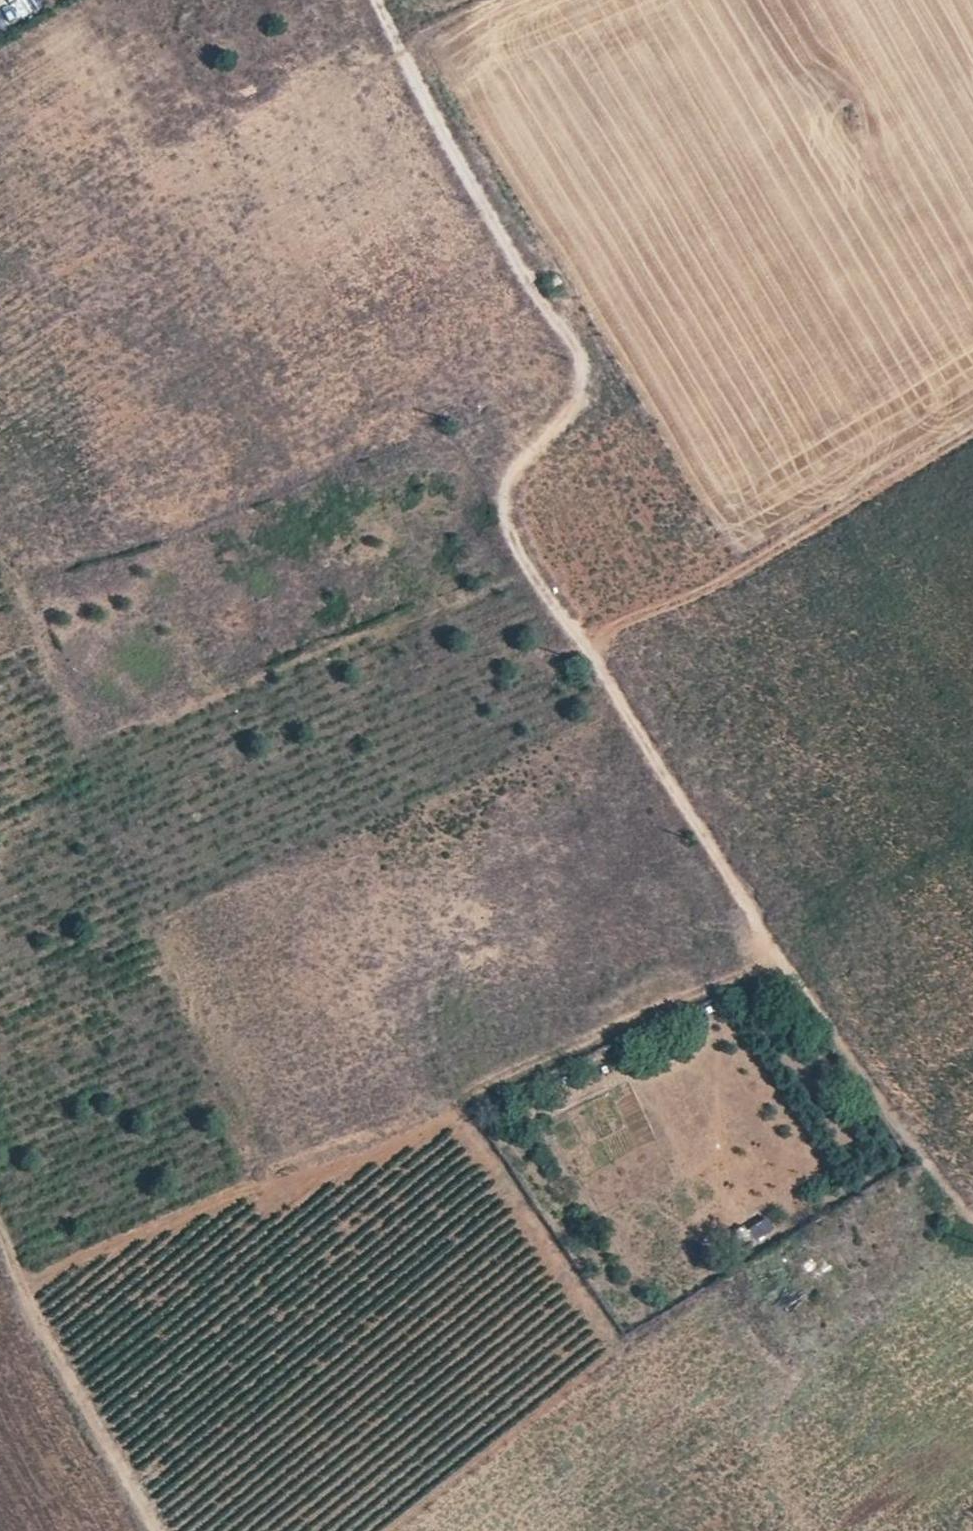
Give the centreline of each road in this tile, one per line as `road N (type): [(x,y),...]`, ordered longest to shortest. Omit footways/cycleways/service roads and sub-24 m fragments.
road 1 (track): [(972,1218),(791,973),(508,526),(505,486),(584,385),(586,372),(520,277),(378,0)]
road 2 (track): [(156,1530),(42,1329),(0,1235)]

